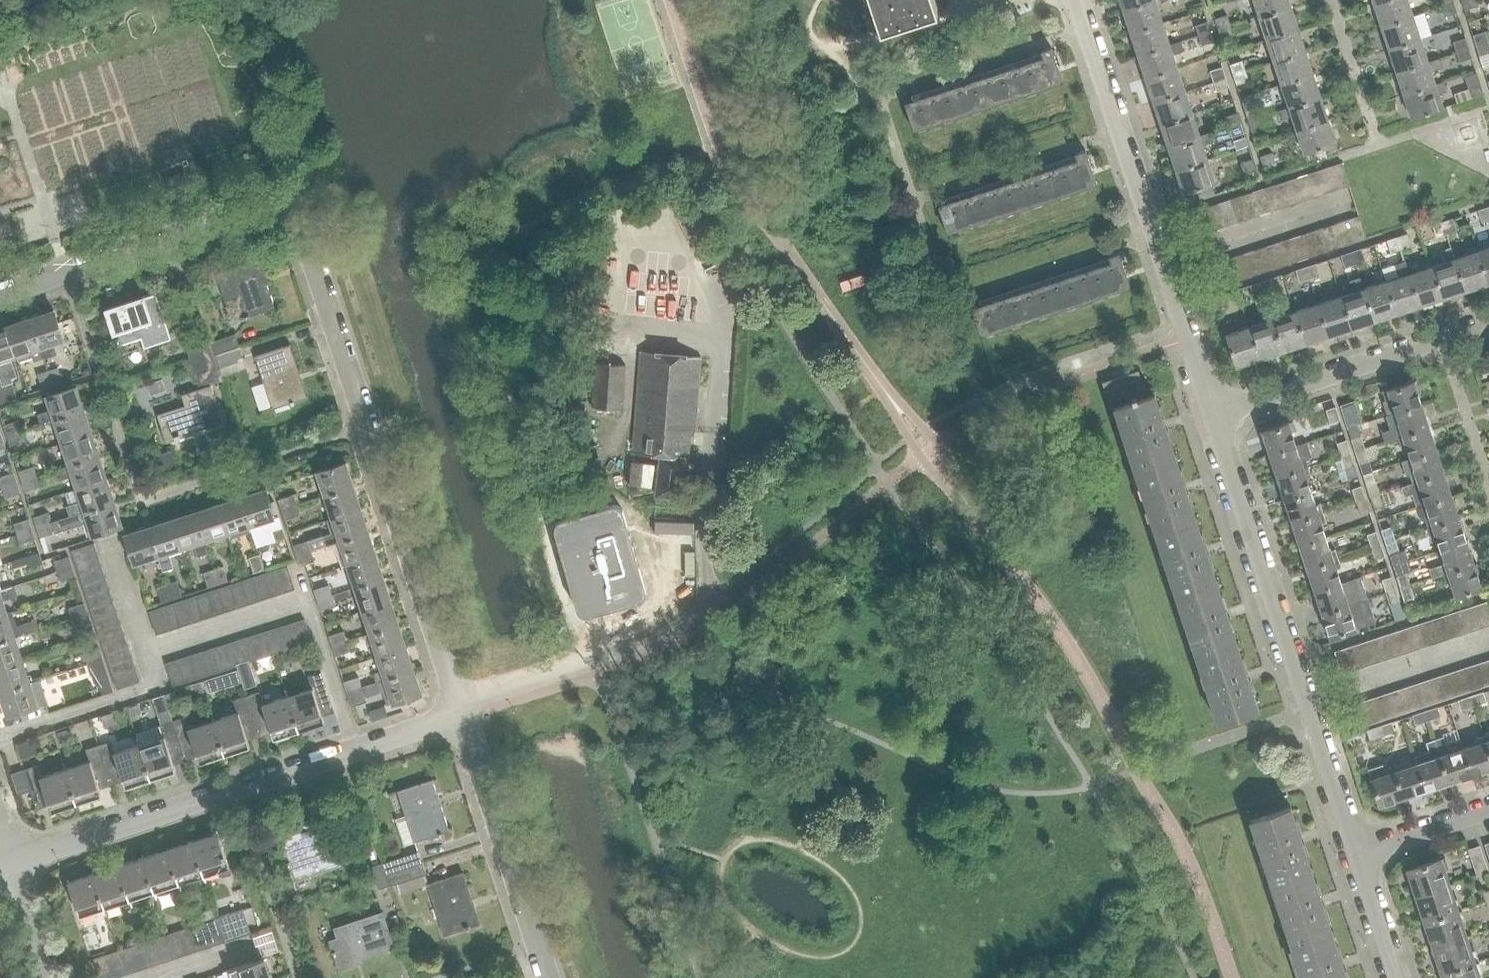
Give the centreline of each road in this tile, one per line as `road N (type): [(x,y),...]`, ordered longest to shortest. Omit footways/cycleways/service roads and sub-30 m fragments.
road 1 (residential): [(459,717),(297,219),(250,207)]
road 2 (residential): [(11,862),(459,717)]
road 3 (residential): [(1358,854),(1212,414)]
road 4 (residential): [(1212,414),(1076,0)]
road 5 (residential): [(459,717),(728,606)]
road 6 (residential): [(1212,414),(1488,322)]
road 7 (residential): [(545,977),(459,717)]
road 8 (residential): [(0,292),(250,207)]
road 9 (residential): [(1358,854),(1488,809)]
road 10 (residential): [(1400,977),(1358,854)]
road 11 (residential): [(48,977),(11,862)]

